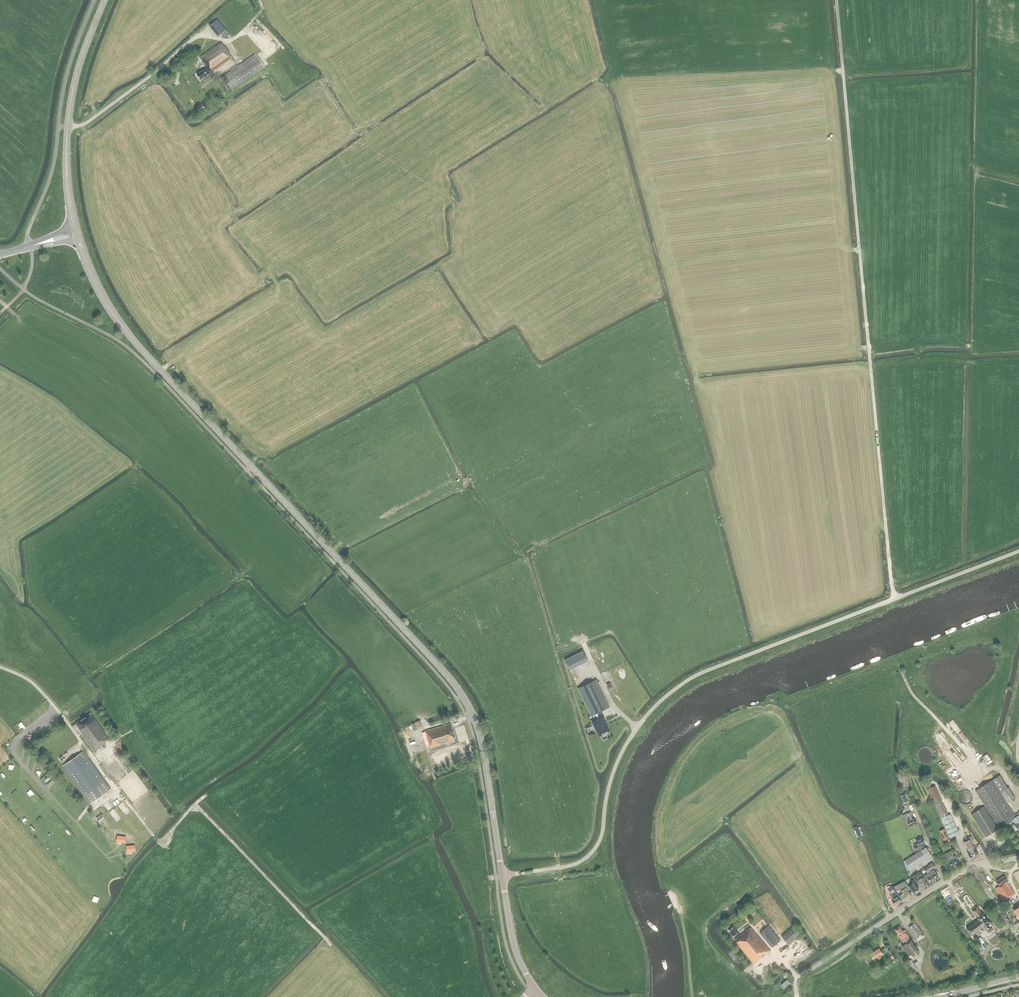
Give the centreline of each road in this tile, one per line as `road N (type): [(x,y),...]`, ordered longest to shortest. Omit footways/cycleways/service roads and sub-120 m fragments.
road 1 (secondary): [(502,876),(481,740),(459,691),(141,349)]
road 2 (unclassified): [(502,876),(588,856),(627,742),(687,681),(1018,551)]
road 3 (track): [(837,0),(896,599)]
road 4 (track): [(332,946),(195,804),(159,841),(85,747)]
road 5 (track): [(254,19),(319,81),(362,144)]
road 6 (secondary): [(68,127),(79,65),(105,0)]
road 7 (track): [(900,670),(984,773)]
road 8 (secondary): [(75,239),(108,311),(141,349)]
road 9 (secondary): [(141,349),(82,238)]

